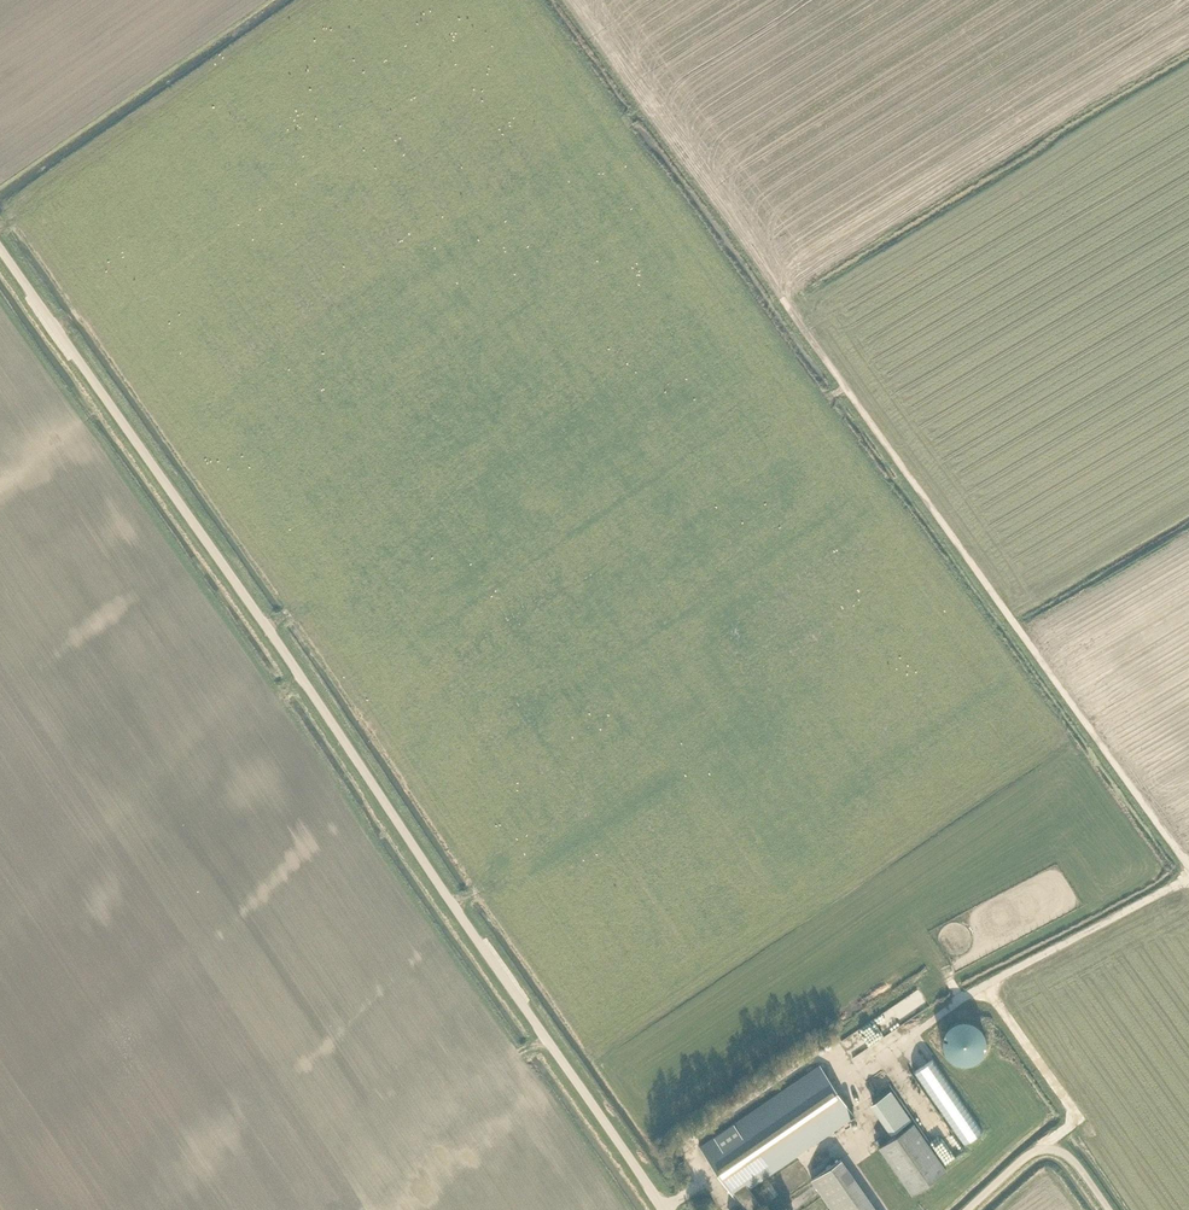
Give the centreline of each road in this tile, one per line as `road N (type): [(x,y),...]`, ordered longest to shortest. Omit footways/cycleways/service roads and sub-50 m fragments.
road 1 (unclassified): [(664,1209),(0,248)]
road 2 (unclassified): [(1109,1209),(1075,1162),(1054,1148),(1025,1156),(967,1209)]

